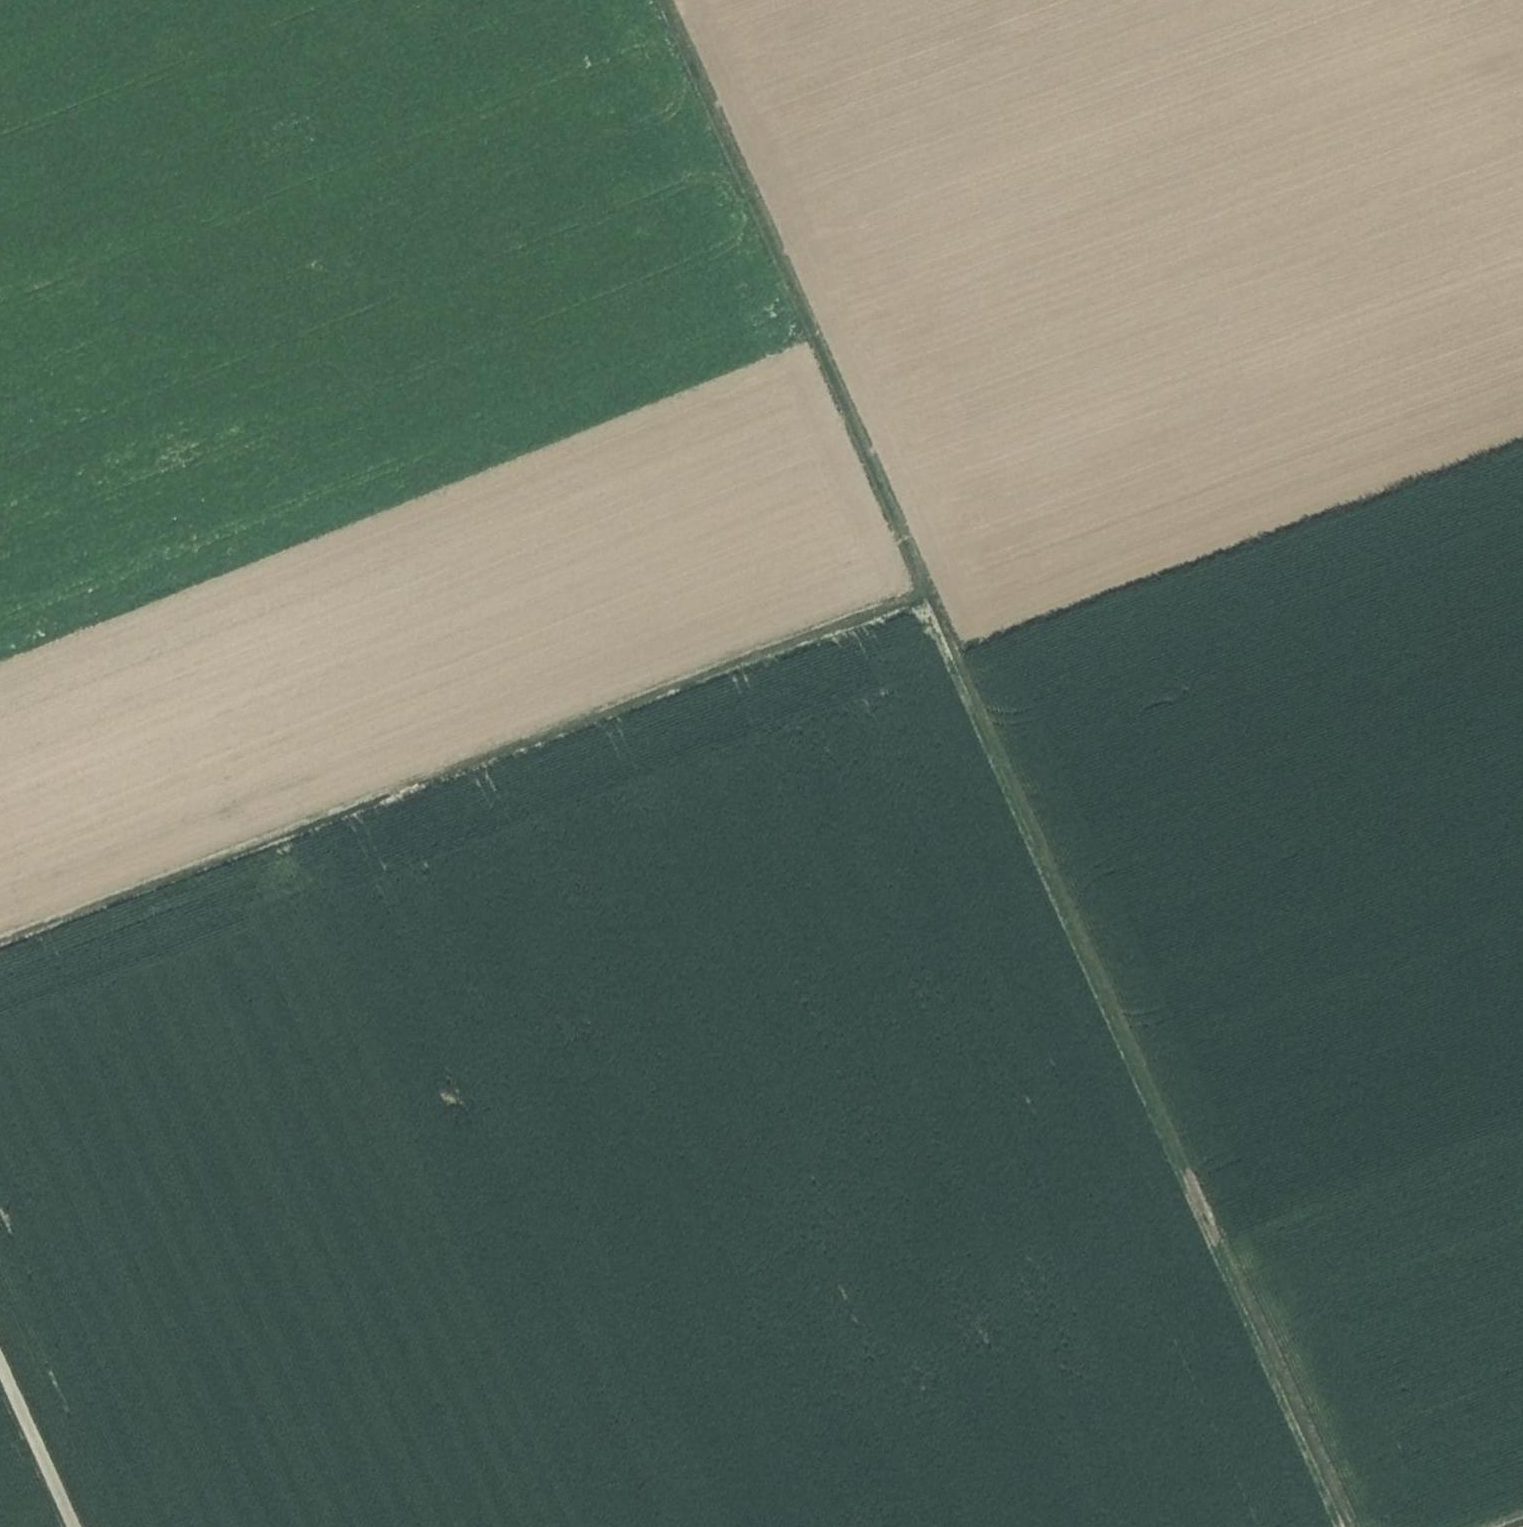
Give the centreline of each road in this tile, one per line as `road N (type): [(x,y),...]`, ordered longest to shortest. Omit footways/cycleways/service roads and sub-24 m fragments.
road 1 (track): [(1350,1526),(661,0)]
road 2 (track): [(927,587),(0,940)]
road 3 (track): [(71,1526),(0,1367)]

